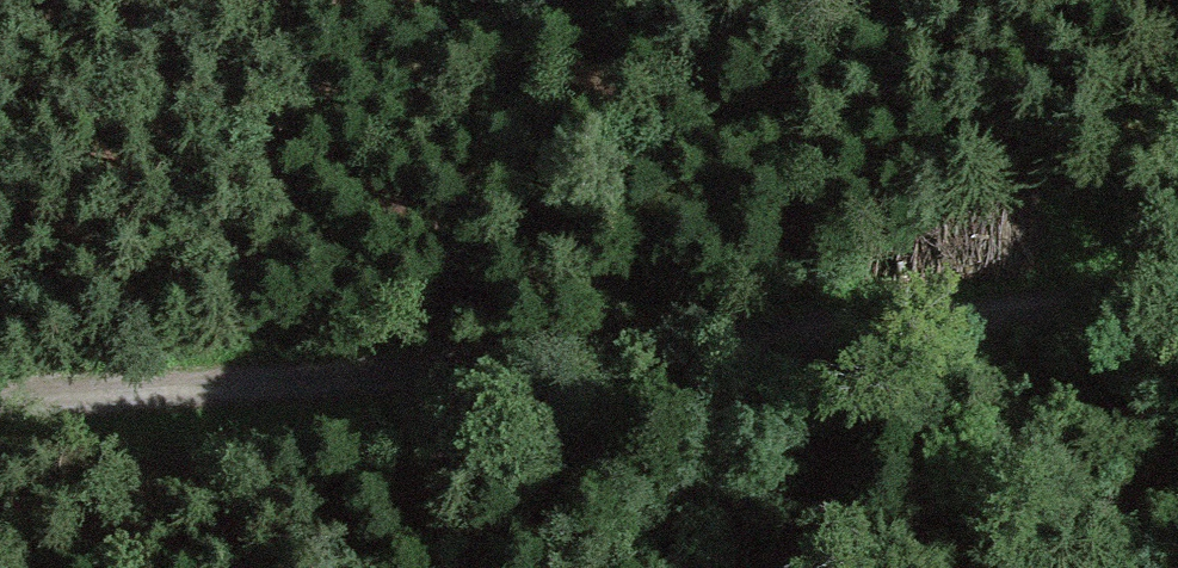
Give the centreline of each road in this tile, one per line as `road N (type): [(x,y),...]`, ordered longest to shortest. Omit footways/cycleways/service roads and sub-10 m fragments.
road 1 (track): [(0,389),(1177,303)]
road 2 (track): [(647,342),(542,190),(498,89),(477,0)]
road 3 (track): [(780,567),(819,493),(839,328)]

